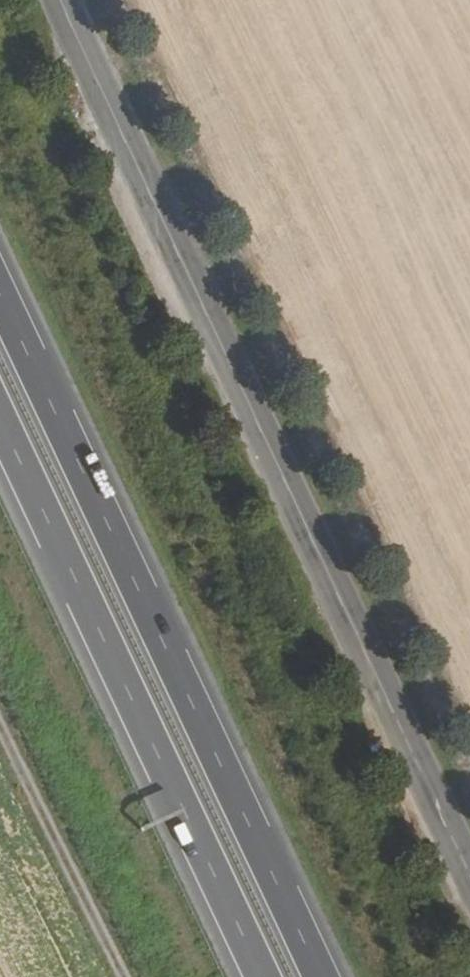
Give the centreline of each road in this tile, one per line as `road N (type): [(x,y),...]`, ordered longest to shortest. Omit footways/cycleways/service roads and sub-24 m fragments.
road 1 (tertiary): [(469,876),(60,0)]
road 2 (motorway): [(322,976),(0,293)]
road 3 (motorway): [(0,426),(259,976)]

